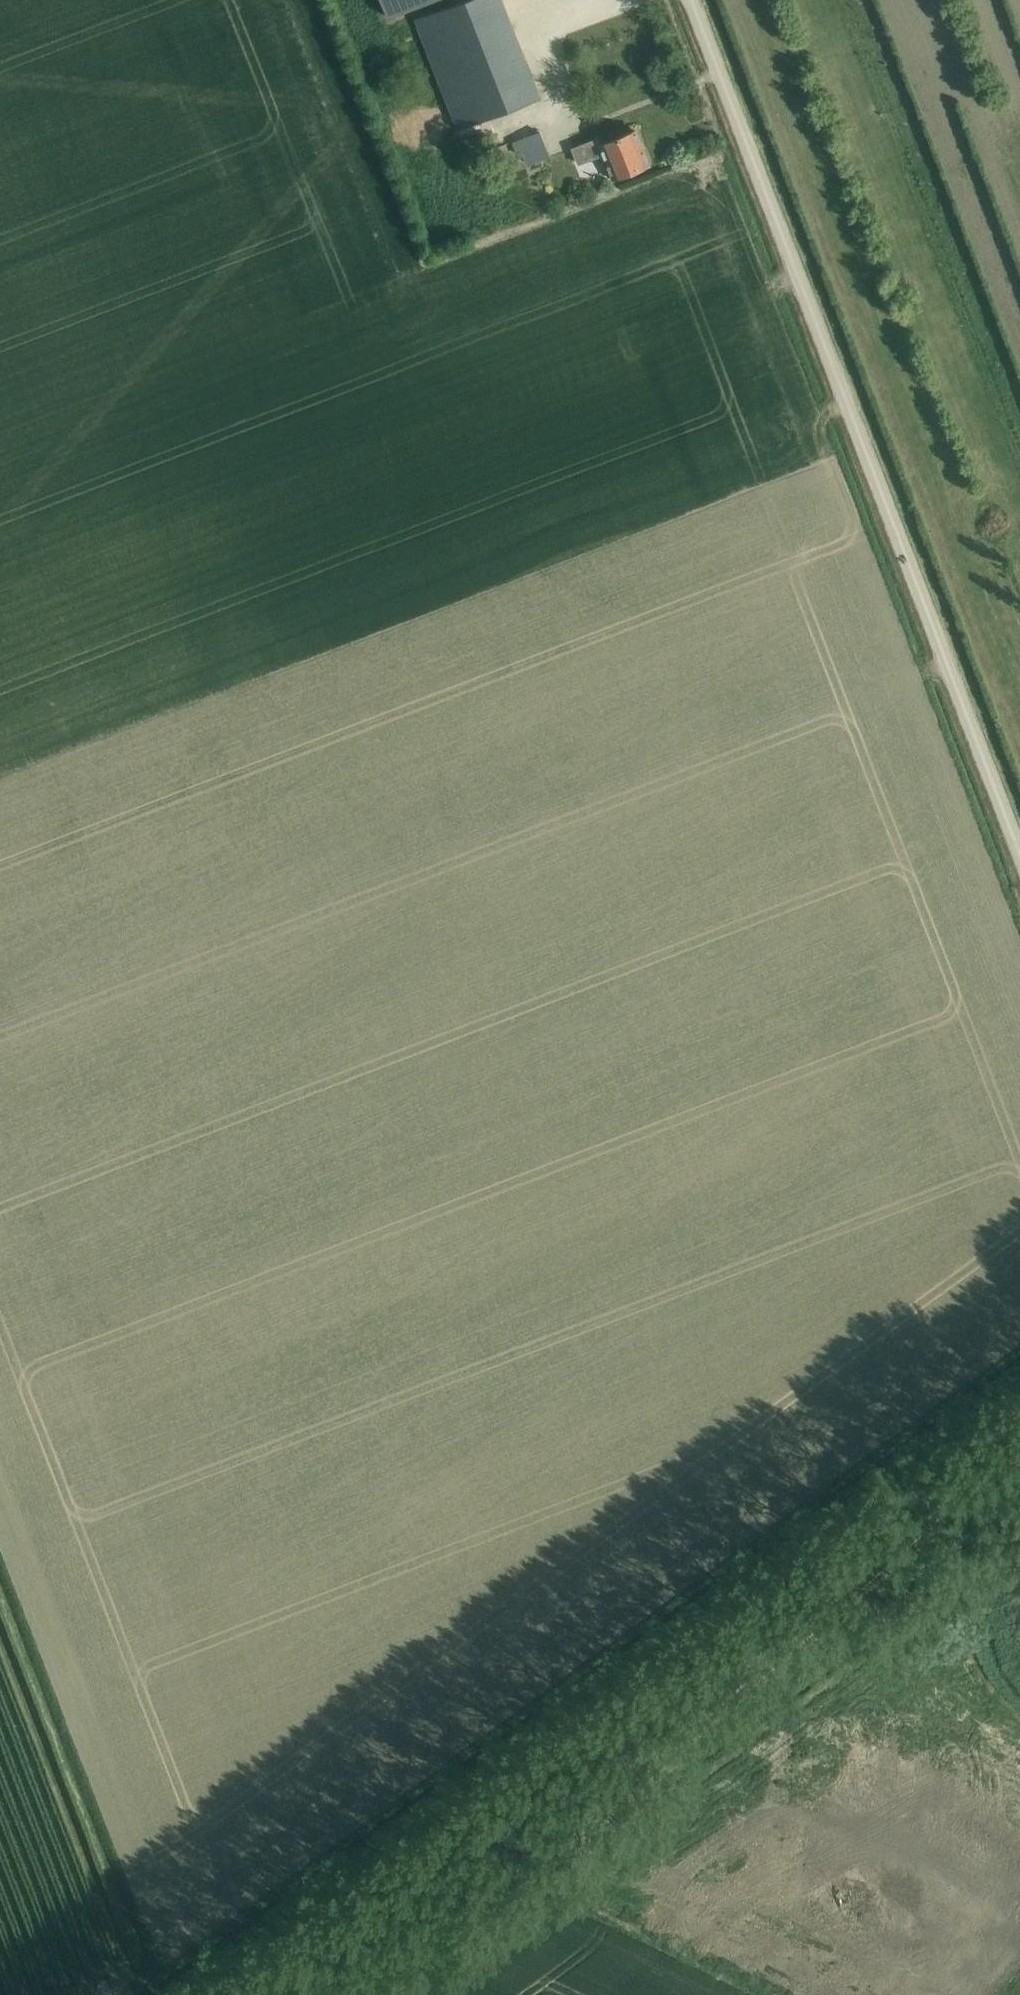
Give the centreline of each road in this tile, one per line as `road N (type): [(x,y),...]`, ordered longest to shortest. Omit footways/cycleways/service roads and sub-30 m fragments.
road 1 (unclassified): [(1019,852),(693,0)]

